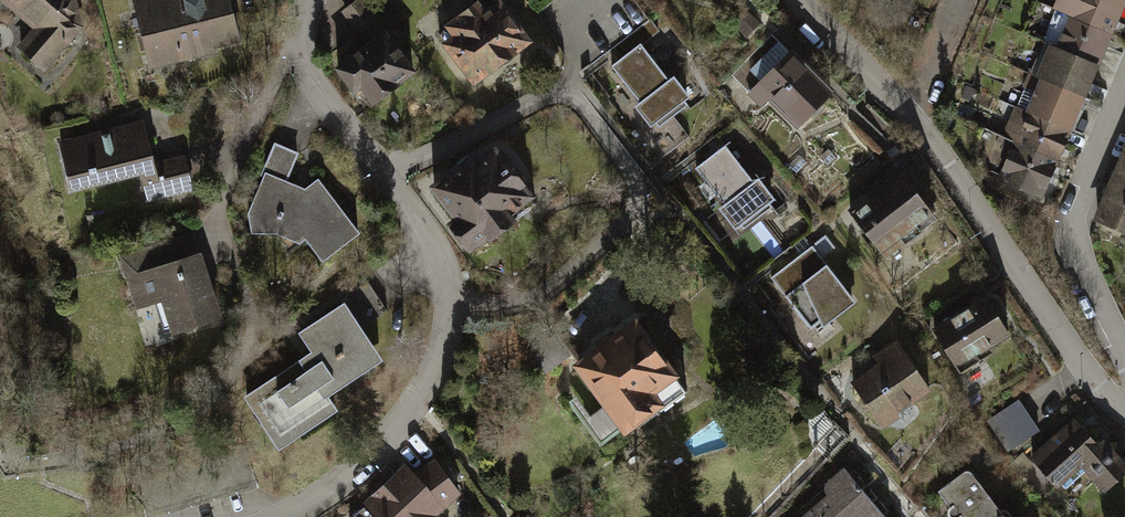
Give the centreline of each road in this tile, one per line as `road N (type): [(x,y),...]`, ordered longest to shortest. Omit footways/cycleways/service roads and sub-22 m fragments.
road 1 (trunk): [(60,516),(306,262),(586,0)]
road 2 (residential): [(452,310),(520,304),(555,286),(625,224),(636,185),(568,93),(393,179)]
road 3 (residential): [(804,0),(970,194),(1077,355),(1124,402)]
road 4 (residential): [(1124,86),(1067,228),(1076,276),(1124,369)]
road 5 (residential): [(452,310),(431,376),(399,428),(279,516)]
road 6 (residential): [(309,62),(215,233)]
road 7 (residential): [(393,179),(437,252),(452,310)]
road 8 (residential): [(309,62),(393,179)]

